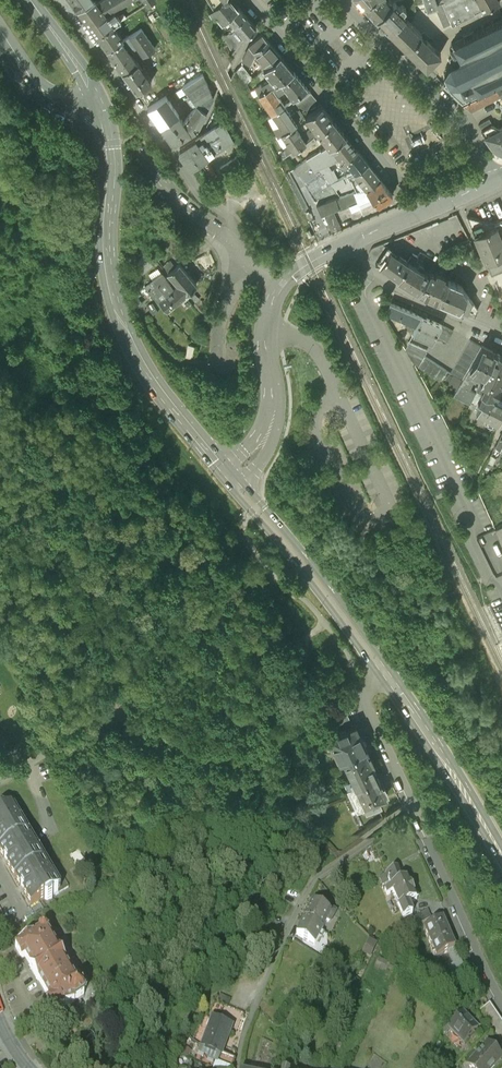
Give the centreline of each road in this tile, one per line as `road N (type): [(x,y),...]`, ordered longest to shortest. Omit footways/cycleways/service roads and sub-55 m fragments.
road 1 (track): [(325,629),(309,644),(303,712),(291,735),(248,758),(223,828),(166,868),(168,957),(125,1026),(95,1049),(96,1067)]
road 2 (residential): [(382,671),(366,706),(501,1002)]
road 3 (residential): [(267,24),(405,190),(414,194),(480,161)]
road 4 (primary): [(240,491),(382,671)]
road 5 (primary): [(120,331),(107,295),(108,155),(100,108)]
road 6 (primary): [(382,671),(501,856)]
road 7 (residential): [(480,161),(462,121),(345,0)]
road 8 (residential): [(167,156),(56,0)]
road 9 (residential): [(347,244),(375,277),(501,337)]
road 10 (primary): [(120,331),(142,373),(224,470)]
road 11 (residential): [(167,156),(200,131),(250,39),(267,24)]
road 12 (tertiary): [(494,179),(347,244)]
road 13 (secondary): [(0,39),(44,104),(67,112),(100,108)]
road 14 (primary): [(28,0),(100,108)]
road 15 (residential): [(240,253),(148,167)]
road 16 (residential): [(240,253),(221,215),(167,156)]
road 17 (tertiary): [(240,491),(278,435),(272,384)]

